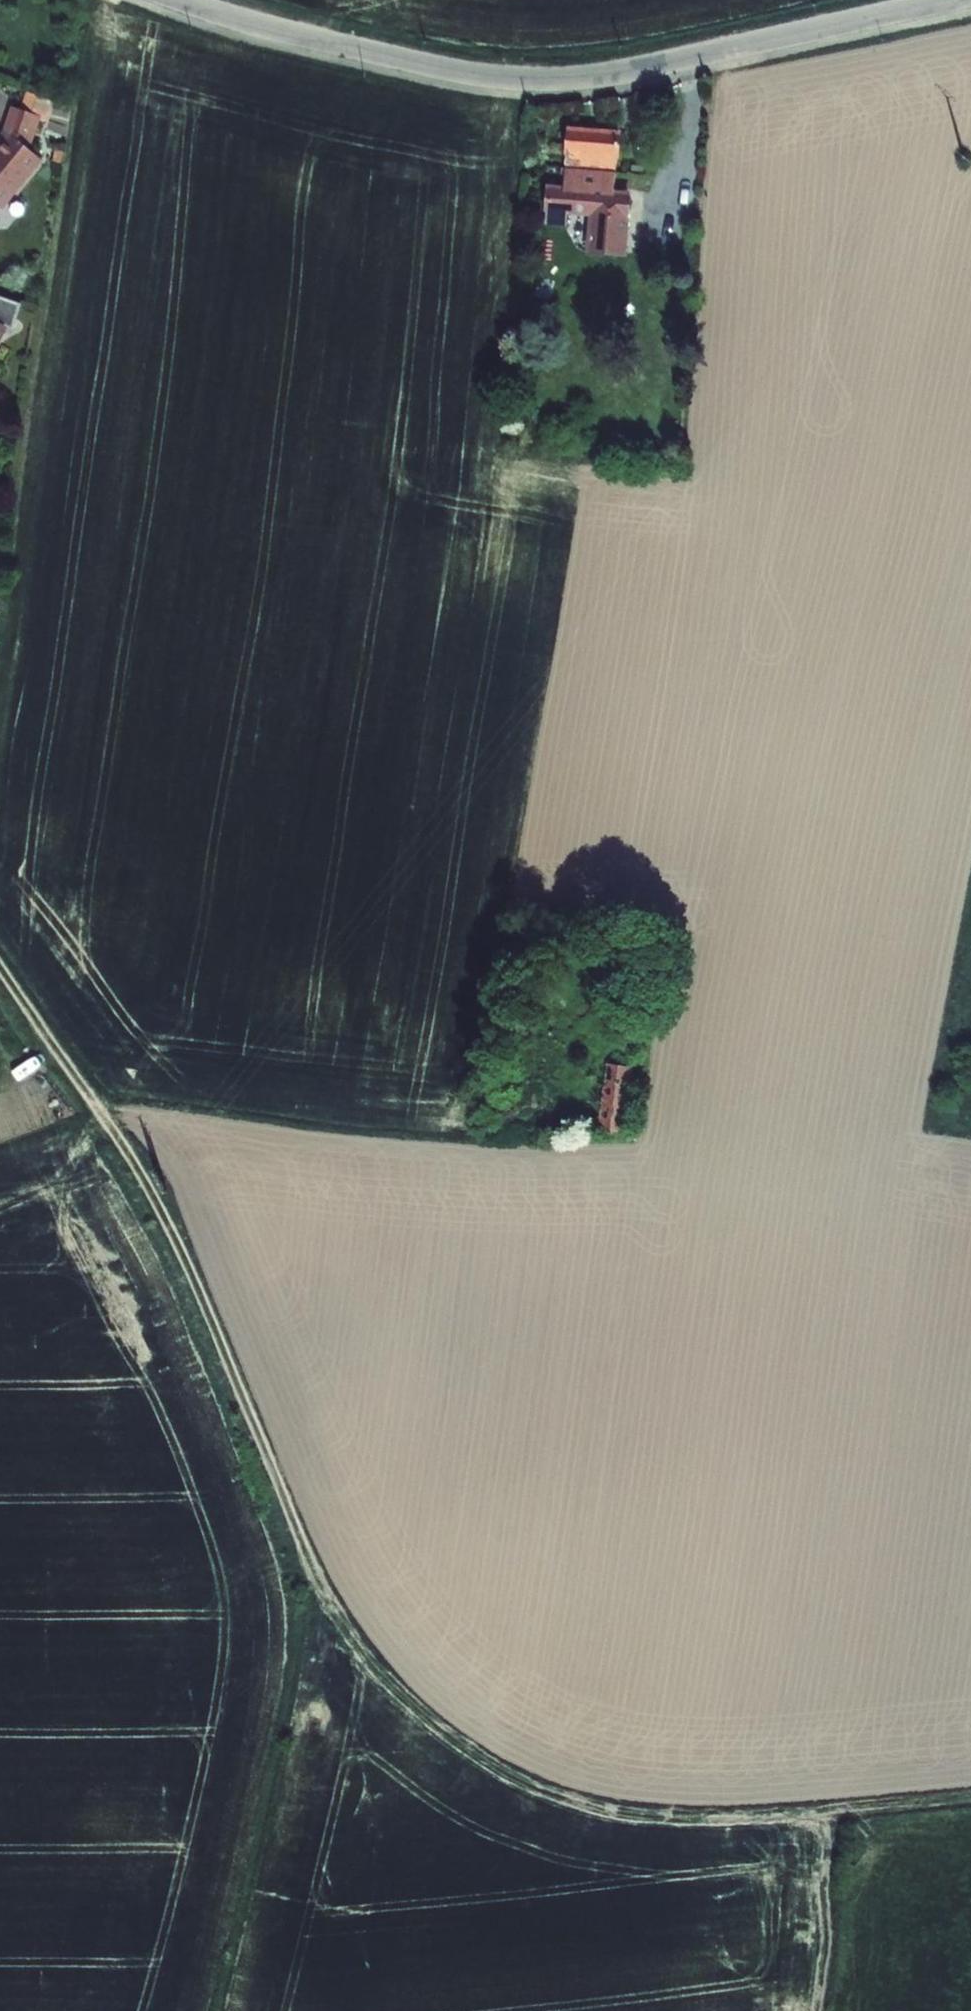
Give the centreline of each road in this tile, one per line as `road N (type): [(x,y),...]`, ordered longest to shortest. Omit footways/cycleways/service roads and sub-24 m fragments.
road 1 (track): [(0,968),(159,1204),(320,1580),(432,1722),(517,1789),(614,1825),(746,1830),(970,1805)]
road 2 (residential): [(186,0),(418,61),(546,78),(621,71),(947,0)]

